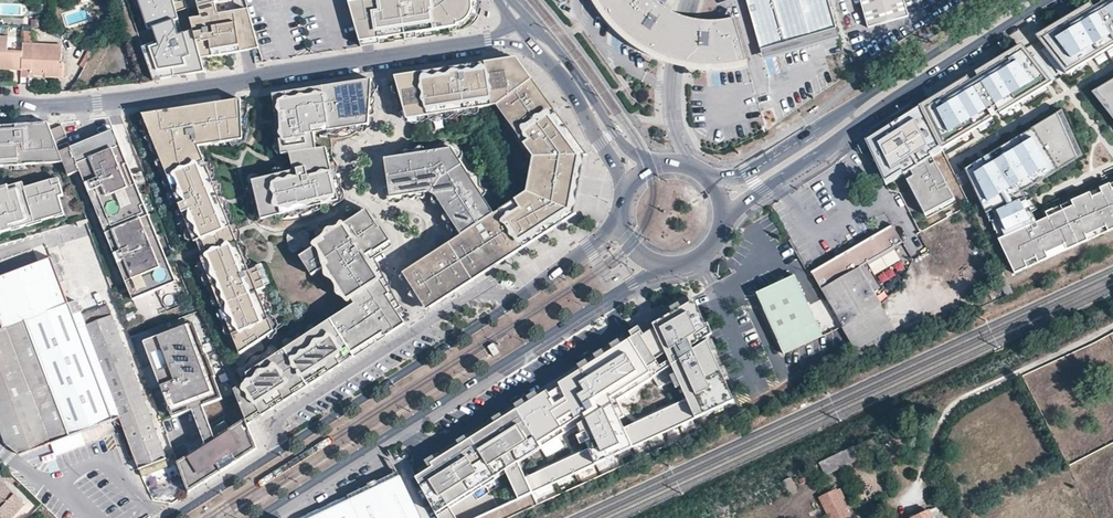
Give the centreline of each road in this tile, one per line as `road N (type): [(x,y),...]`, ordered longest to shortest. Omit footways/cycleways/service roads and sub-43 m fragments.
road 1 (primary): [(620,217),(606,237),(524,295),(171,517)]
road 2 (residential): [(532,39),(97,103),(0,110)]
road 3 (primary): [(259,517),(612,294),(678,265)]
road 4 (primary): [(723,223),(883,104),(1051,0)]
road 5 (primary): [(1024,0),(749,173),(709,178)]
road 6 (unclassified): [(691,166),(670,110),(688,0)]
road 7 (track): [(961,402),(1112,327)]

